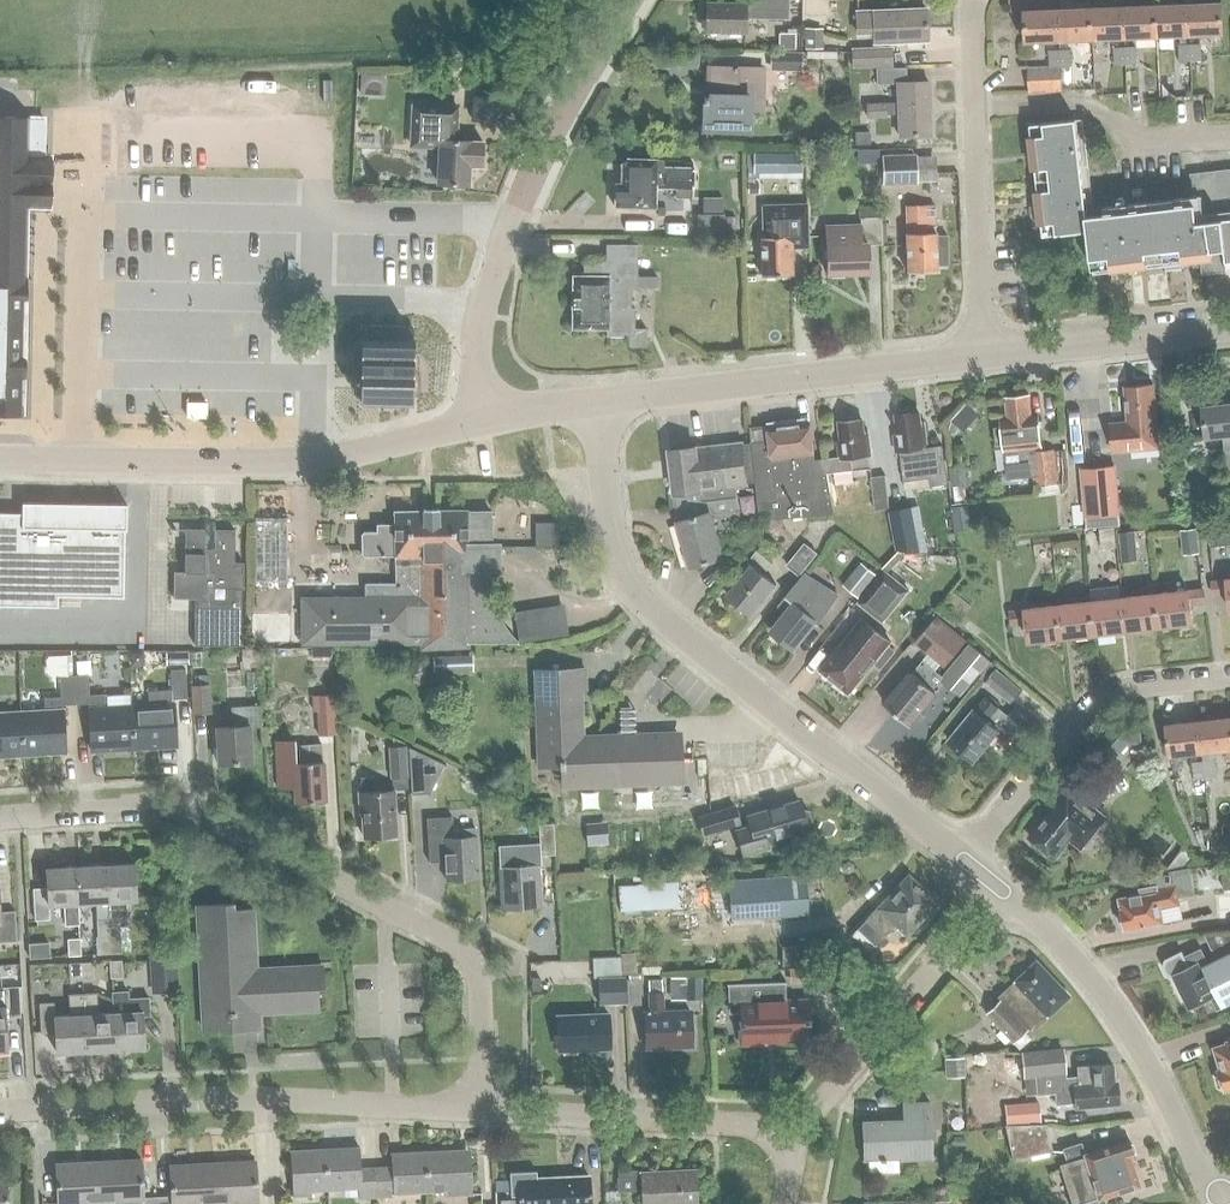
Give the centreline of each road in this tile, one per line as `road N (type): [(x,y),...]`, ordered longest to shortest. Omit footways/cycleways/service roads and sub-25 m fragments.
road 1 (residential): [(0,818),(151,809),(203,814),(456,944),(479,979),(480,1111)]
road 2 (tertiary): [(966,859),(645,605),(621,574),(612,543),(596,395)]
road 3 (secondary): [(0,456),(306,461),(488,420)]
road 4 (residential): [(0,1111),(204,1097),(480,1111)]
road 5 (tertiary): [(488,420),(476,360),(492,276),(639,0)]
road 6 (secondary): [(596,395),(984,355)]
road 7 (tertiary): [(1211,1198),(1156,1078),(1107,1000),(1002,888)]
road 8 (residential): [(984,355),(974,0)]
road 9 (residential): [(1229,684),(1090,702),(966,859)]
road 10 (residential): [(480,1111),(803,1126)]
road 11 (residential): [(803,1126),(1002,888)]
road 12 (secondary): [(984,355),(1229,326)]

